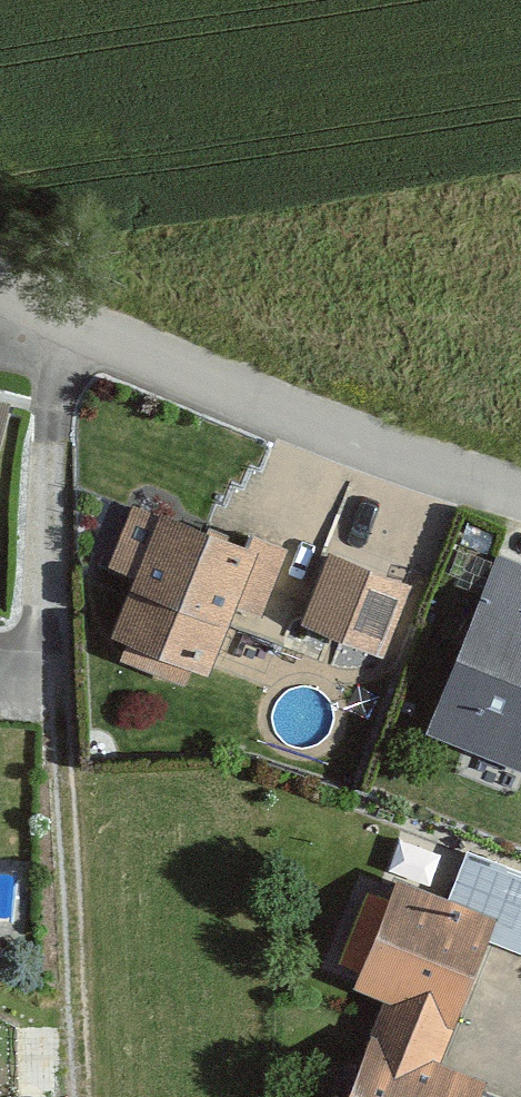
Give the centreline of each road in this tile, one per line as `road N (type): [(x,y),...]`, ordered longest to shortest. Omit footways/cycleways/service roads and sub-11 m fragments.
road 1 (track): [(63,1096),(51,619),(33,317)]
road 2 (unclassified): [(0,299),(451,477),(520,497)]

